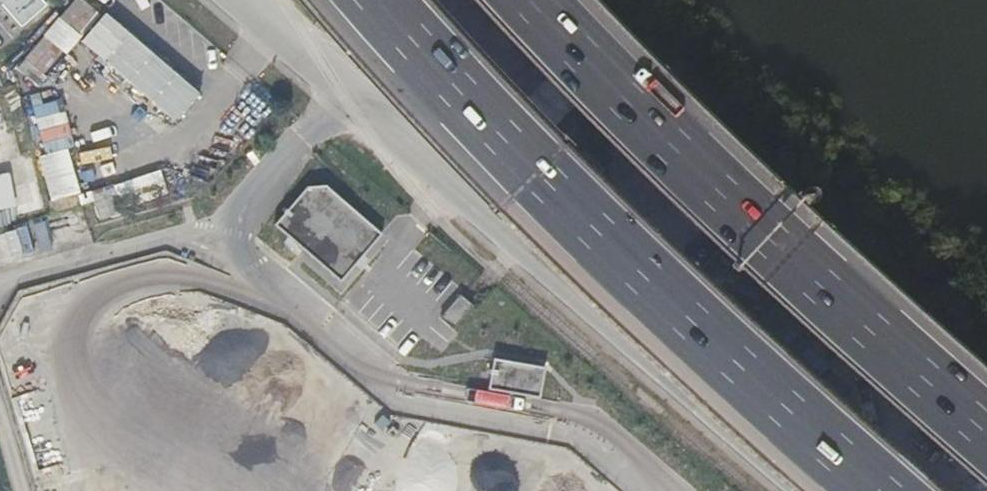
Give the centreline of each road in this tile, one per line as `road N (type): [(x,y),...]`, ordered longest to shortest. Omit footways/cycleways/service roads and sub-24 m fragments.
road 1 (unclassified): [(241,0),(804,490)]
road 2 (motorway): [(376,0),(579,216),(883,490)]
road 3 (motorway): [(986,431),(711,185),(533,0)]

